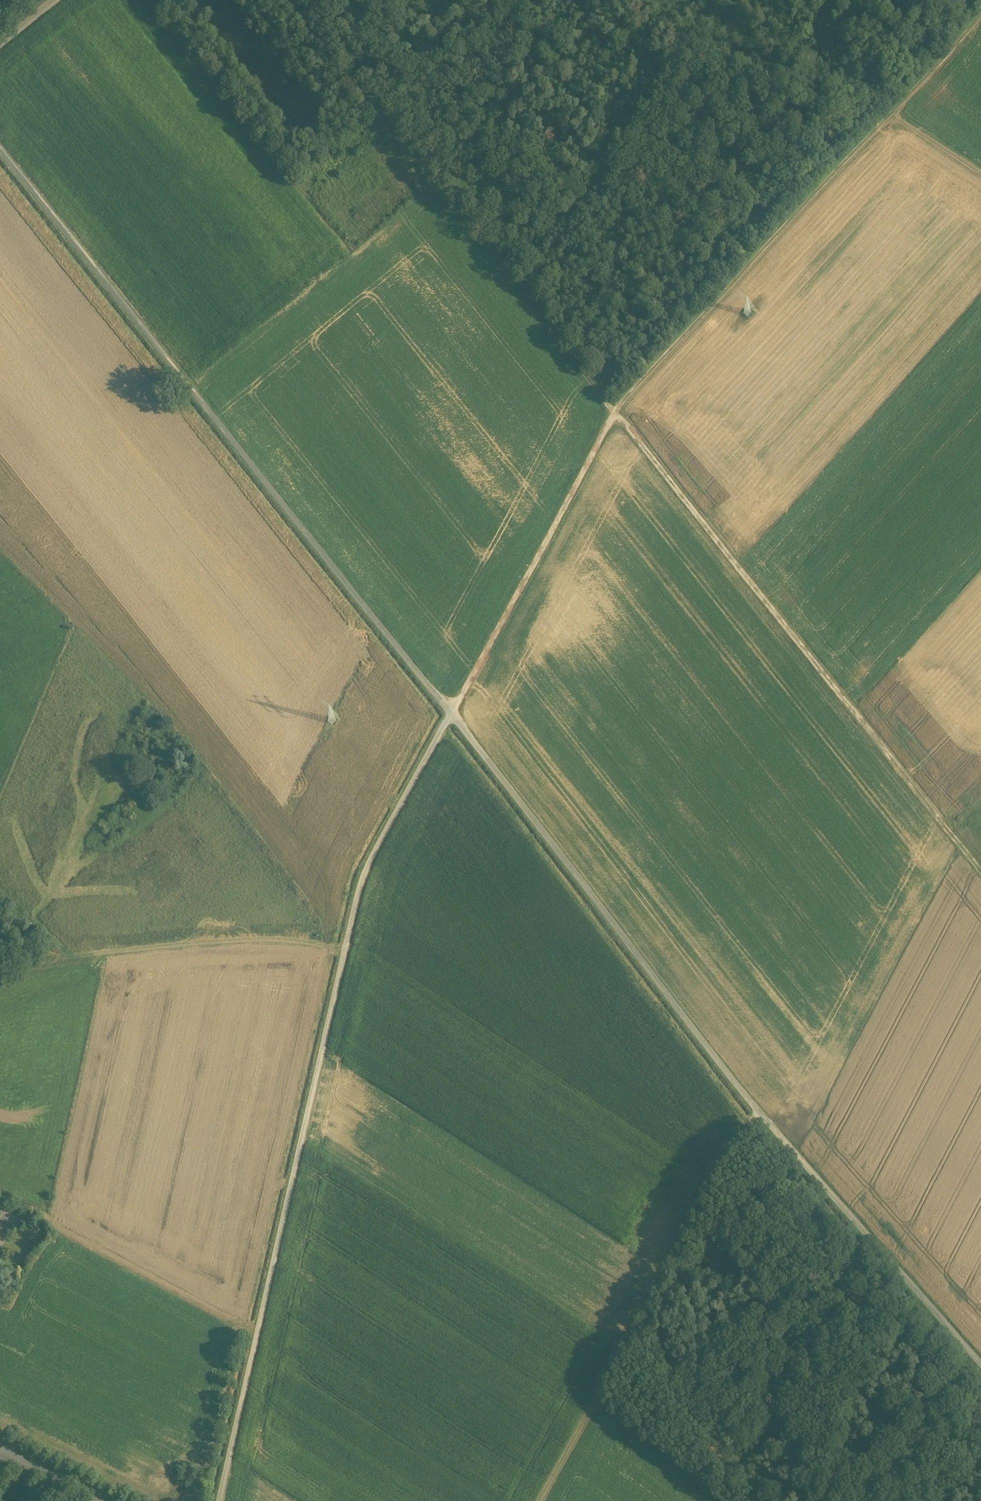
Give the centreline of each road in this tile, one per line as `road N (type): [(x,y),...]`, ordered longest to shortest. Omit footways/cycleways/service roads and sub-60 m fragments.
road 1 (track): [(980,1363),(757,1108),(450,713)]
road 2 (unclassified): [(221,1500),(358,894),(450,713)]
road 3 (track): [(450,713),(0,148)]
road 4 (track): [(614,412),(966,851)]
road 5 (track): [(980,15),(614,412)]
road 6 (track): [(284,0),(614,412)]
road 7 (track): [(757,1108),(552,1500)]
road 8 (track): [(614,412),(450,713)]

